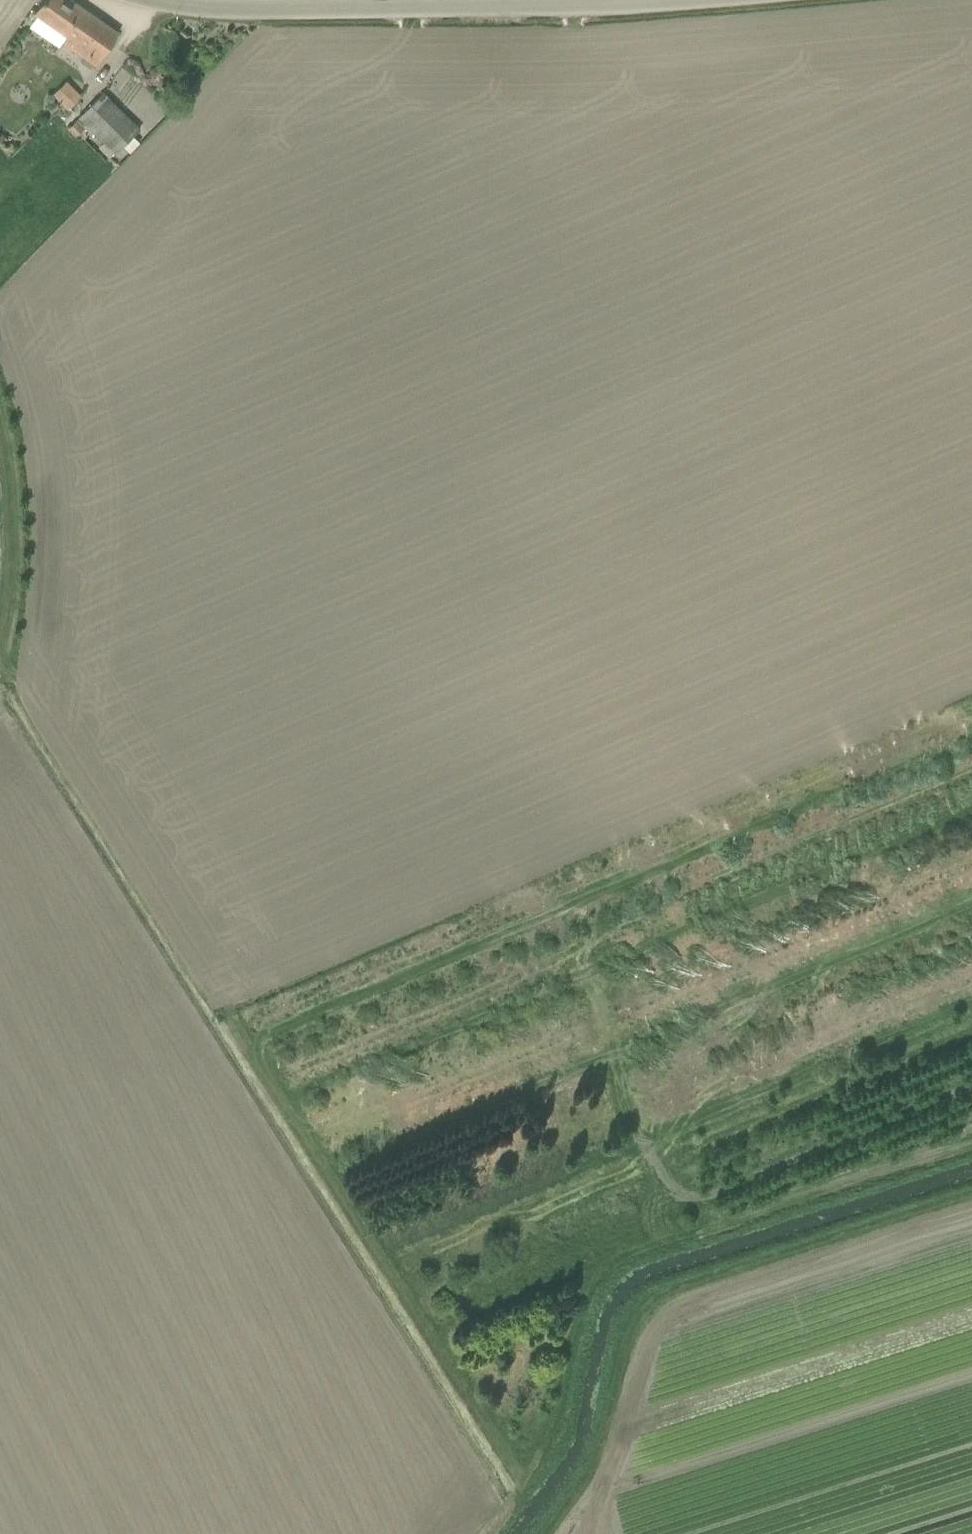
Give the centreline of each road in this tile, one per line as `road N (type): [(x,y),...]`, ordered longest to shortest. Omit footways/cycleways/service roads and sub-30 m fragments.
road 1 (unclassified): [(722,0),(641,8),(173,8),(144,0)]

